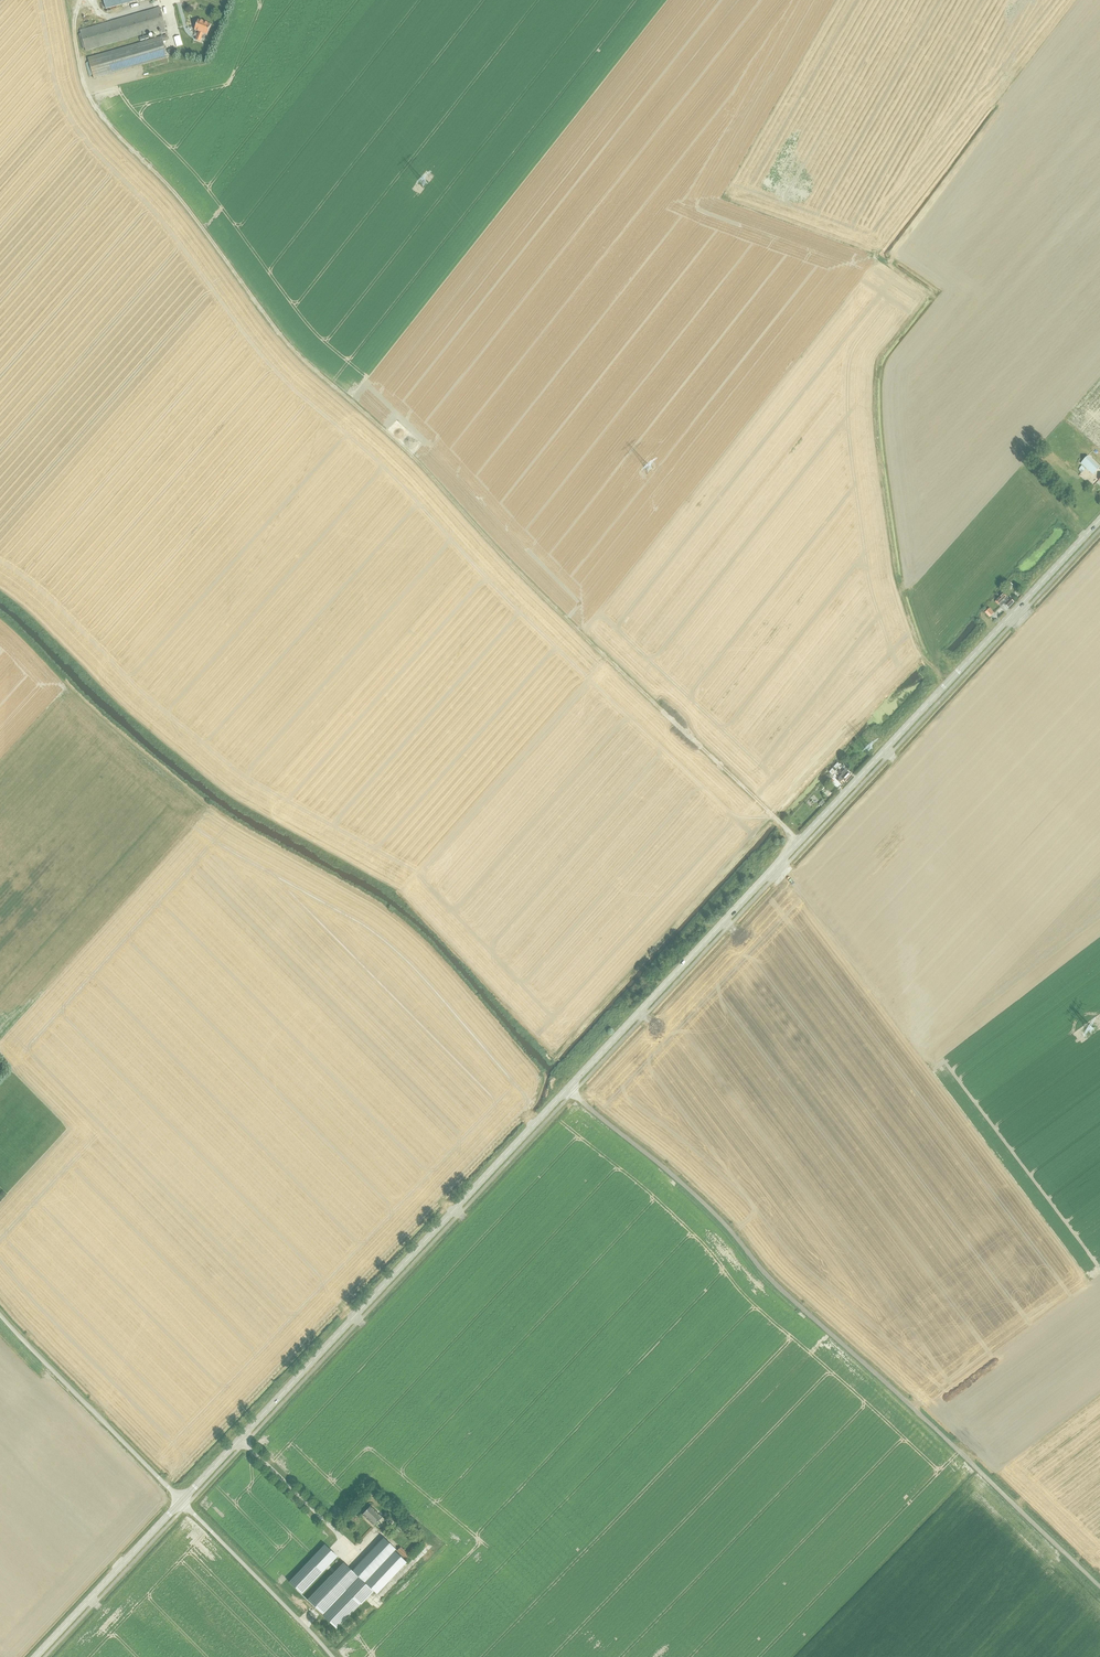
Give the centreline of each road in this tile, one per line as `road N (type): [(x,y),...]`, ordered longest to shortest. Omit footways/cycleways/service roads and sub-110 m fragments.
road 1 (secondary): [(181,1501),(1099,521)]
road 2 (track): [(800,843),(276,328),(192,212),(93,104),(74,33),(77,0)]
road 3 (track): [(1099,1589),(776,1285),(693,1192),(567,1089)]
road 4 (unclassified): [(159,1478),(0,1313)]
road 5 (unclassified): [(181,1501),(332,1656)]
road 6 (secondary): [(37,1656),(181,1501)]

